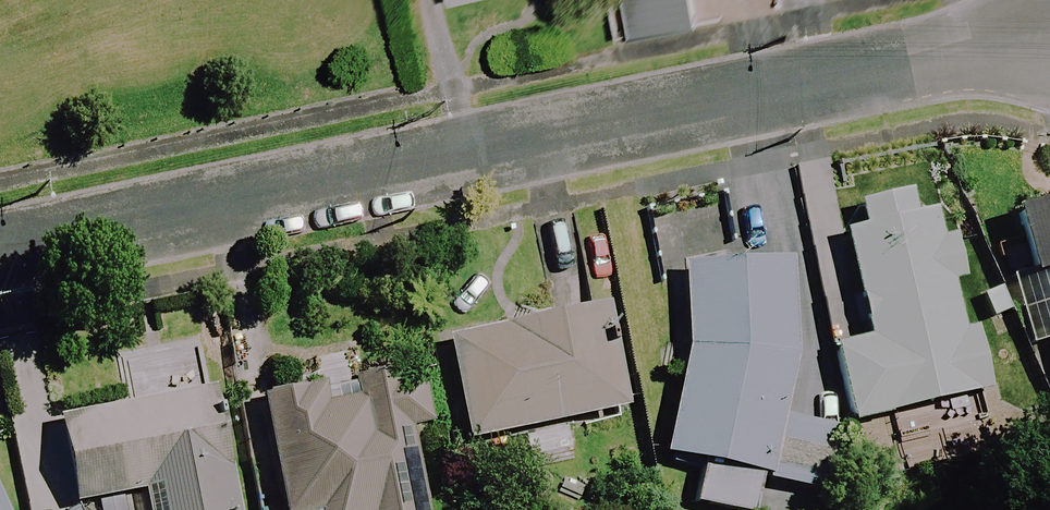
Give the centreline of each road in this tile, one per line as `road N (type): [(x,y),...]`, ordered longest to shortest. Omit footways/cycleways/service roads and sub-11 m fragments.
road 1 (residential): [(0,245),(1049,27)]

